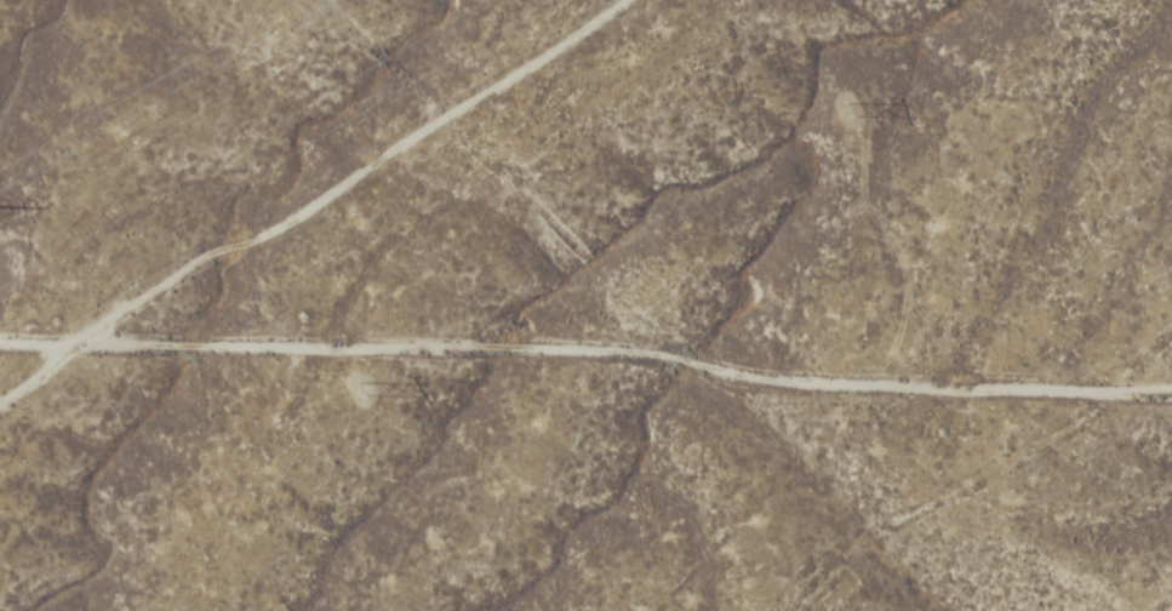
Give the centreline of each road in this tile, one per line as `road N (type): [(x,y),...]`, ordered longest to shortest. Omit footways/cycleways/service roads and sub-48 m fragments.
road 1 (track): [(0,374),(1171,368)]

